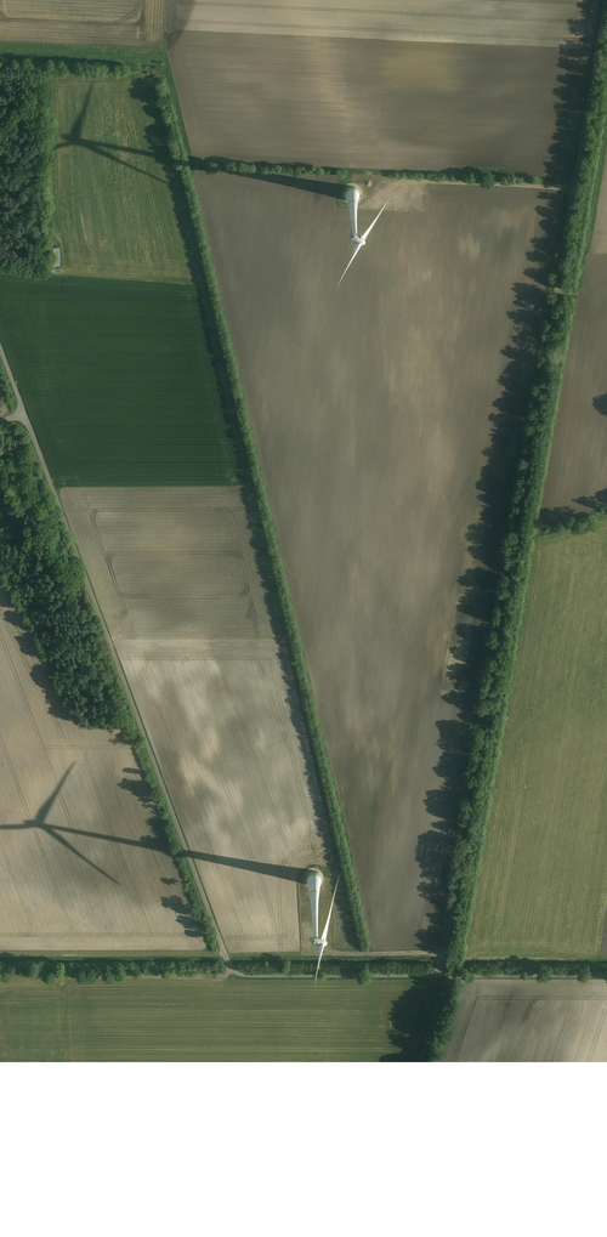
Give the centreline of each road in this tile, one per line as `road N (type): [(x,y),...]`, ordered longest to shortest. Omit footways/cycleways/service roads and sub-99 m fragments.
road 1 (unclassified): [(442,976),(605,0)]
road 2 (unclassified): [(25,413),(231,967),(252,976),(442,976)]
road 3 (track): [(357,179),(573,188)]
road 4 (unclassified): [(442,976),(606,976)]

